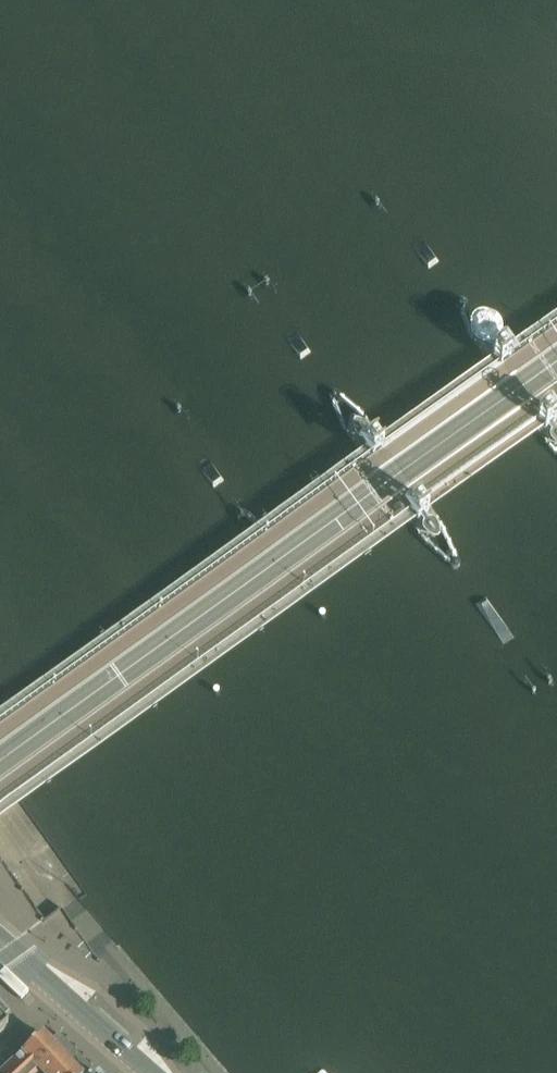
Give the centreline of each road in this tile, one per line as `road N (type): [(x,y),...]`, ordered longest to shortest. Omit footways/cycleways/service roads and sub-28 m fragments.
road 1 (tertiary): [(0,765),(556,368)]
road 2 (tertiary): [(147,1072),(0,939)]

